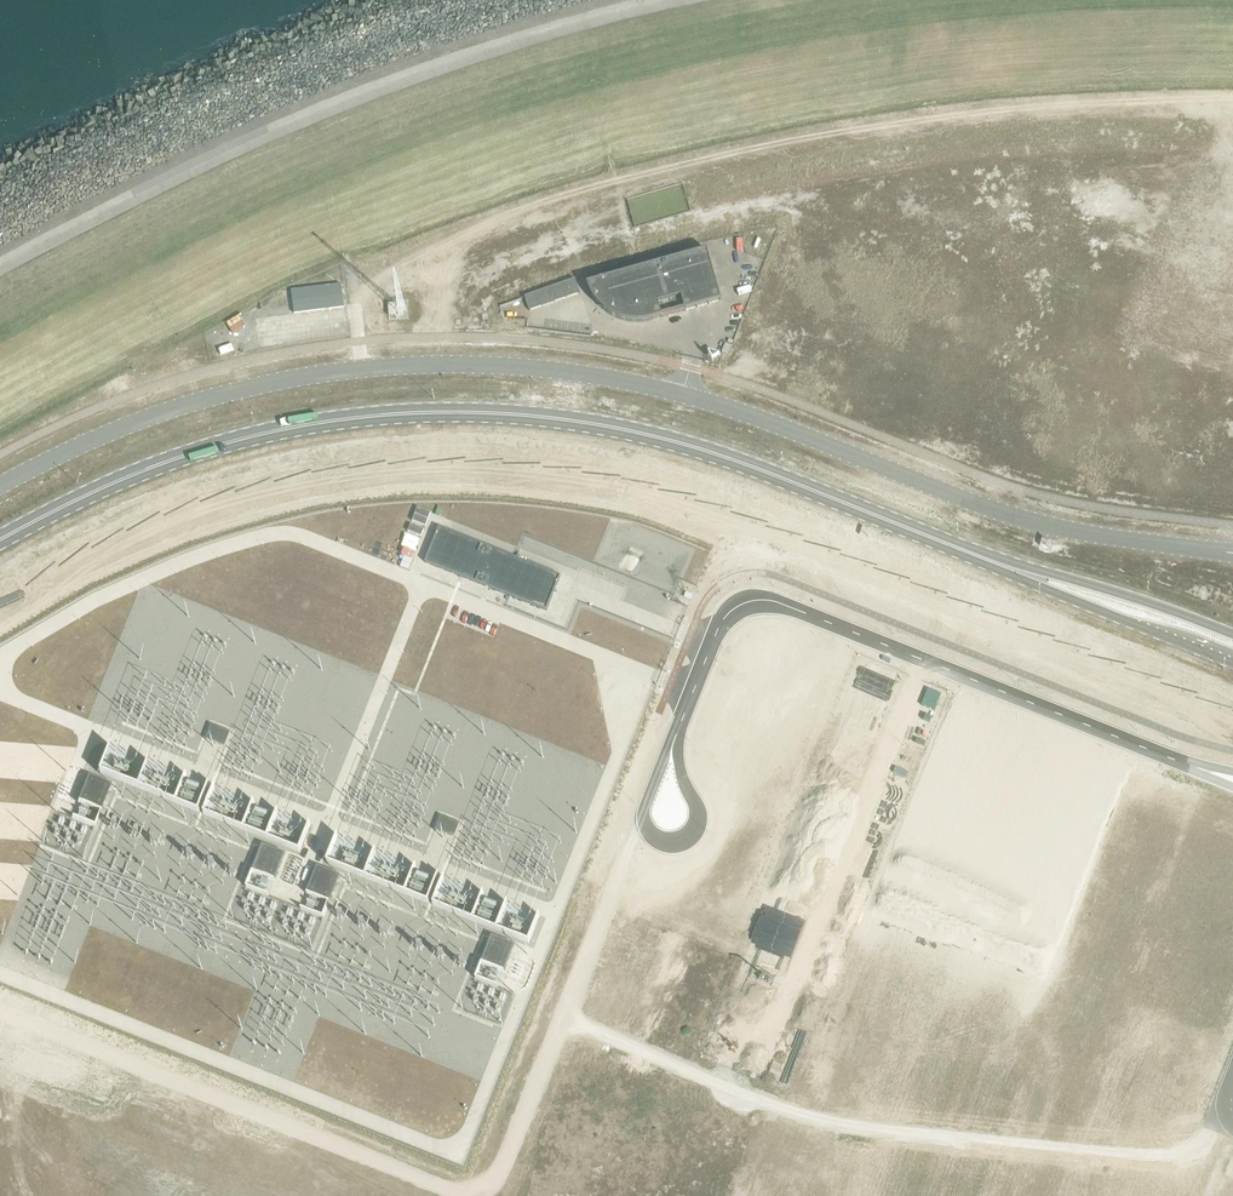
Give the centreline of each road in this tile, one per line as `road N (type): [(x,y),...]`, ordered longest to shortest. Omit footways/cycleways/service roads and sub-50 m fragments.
road 1 (unclassified): [(1229,556),(1042,528),(761,421),(633,387),(530,371),(450,366),(290,381),(125,428),(0,486)]
road 2 (secondary): [(973,555),(683,446),(582,424),(431,414),(323,424),(211,449),(114,484),(0,542)]
road 3 (track): [(645,832),(629,846),(500,1169),(477,1189),(441,1187),(0,1012)]
road 4 (track): [(563,1019),(828,1126),(1164,1159),(1189,1154),(1232,1113)]
road 5 (unclassified): [(1218,775),(757,603),(719,624),(674,745)]
road 6 (track): [(715,1081),(742,1045),(779,1021),(925,664)]
road 7 (secondary): [(973,555),(1232,665)]
road 8 (secondary): [(1232,636),(1111,591),(973,555)]
road 9 (unclassified): [(674,745),(643,810),(645,832),(662,845),(689,839),(697,828),(678,765)]

